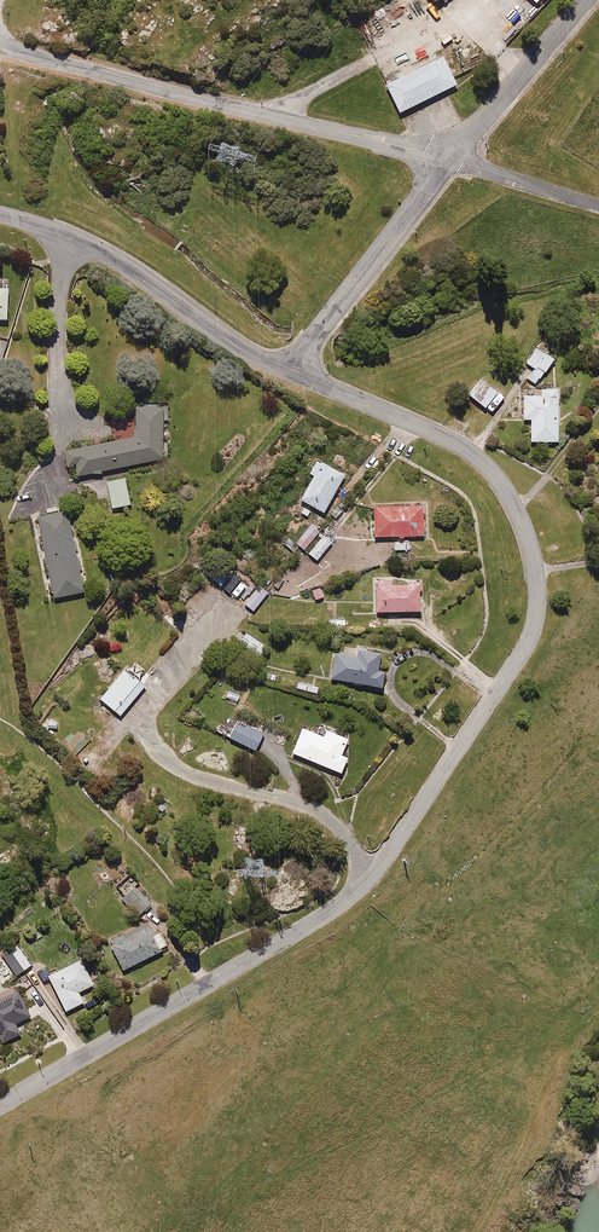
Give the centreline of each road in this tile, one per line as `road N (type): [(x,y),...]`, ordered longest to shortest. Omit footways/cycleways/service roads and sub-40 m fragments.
road 1 (residential): [(287,365),(472,457),(501,495),(522,542),(527,599),(511,656),(361,877)]
road 2 (unclassified): [(0,40),(453,159)]
road 3 (residential): [(361,877),(343,833),(321,818),(176,765),(131,736),(127,709),(208,613)]
road 4 (residential): [(361,877),(312,917),(0,1102)]
road 5 (residential): [(0,209),(62,227),(200,321),(287,365)]
road 6 (unclassified): [(287,365),(453,159)]

